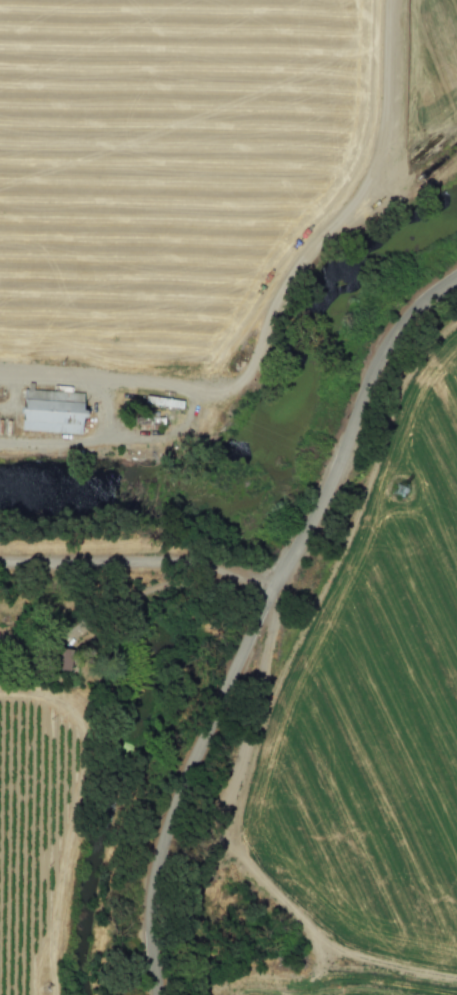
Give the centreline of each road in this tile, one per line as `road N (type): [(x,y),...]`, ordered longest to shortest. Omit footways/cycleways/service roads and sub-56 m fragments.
road 1 (tertiary): [(456,279),(413,304),(366,369),(342,487),(258,586),(178,780),(148,890),(152,994)]
road 2 (track): [(0,371),(225,387),(245,375),(280,296),(371,172),(383,116),(389,0)]
road 3 (track): [(258,586),(271,629),(231,796),(232,829),(245,854),(325,934)]

